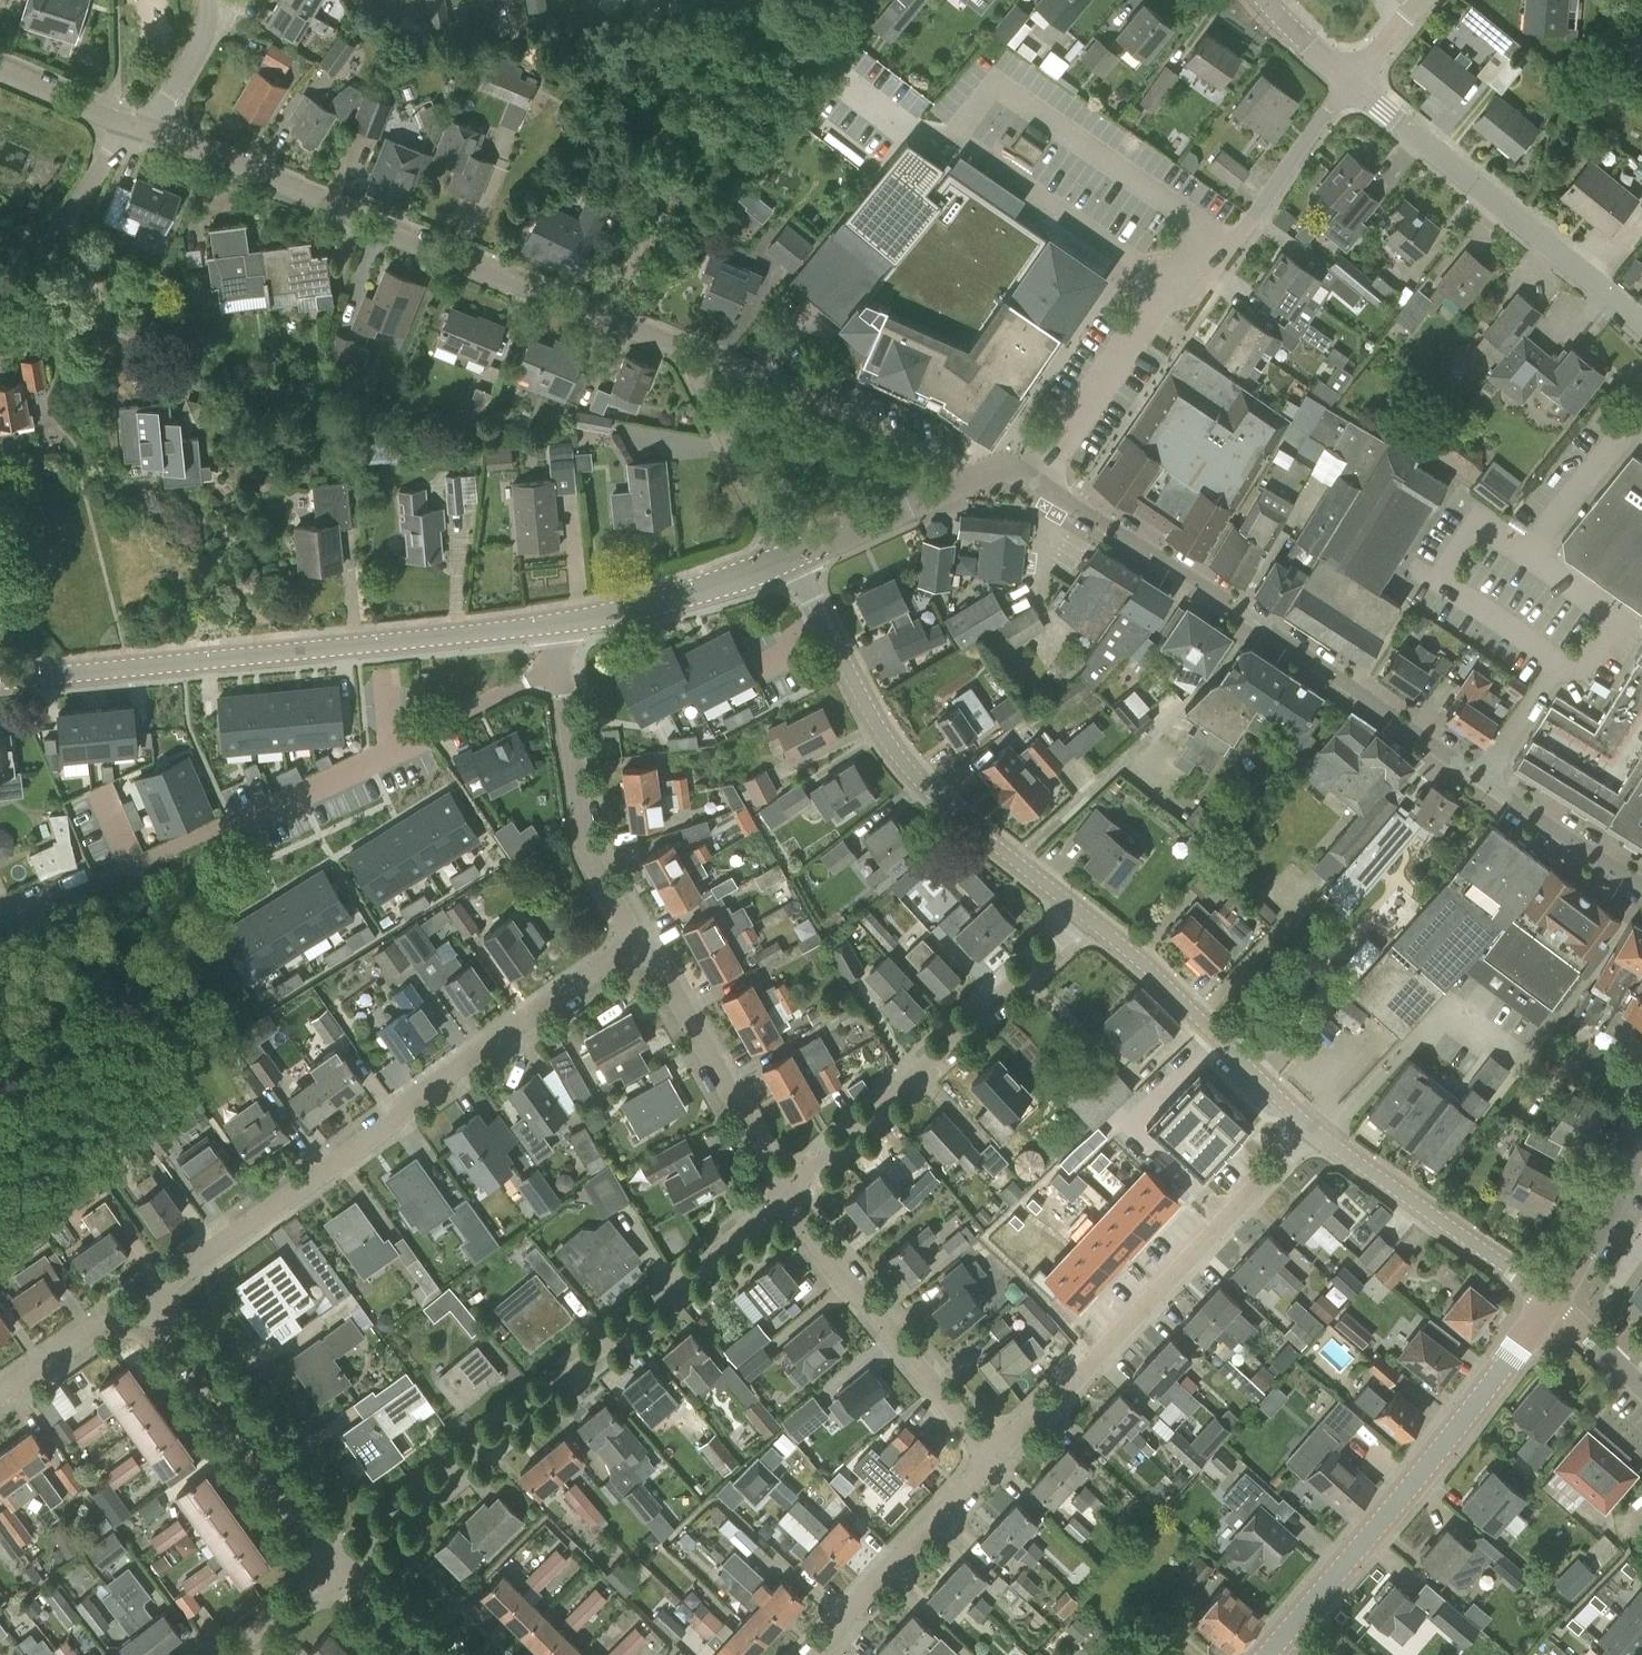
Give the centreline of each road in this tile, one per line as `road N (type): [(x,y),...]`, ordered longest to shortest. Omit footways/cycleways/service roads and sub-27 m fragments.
road 1 (residential): [(1641,885),(1034,485)]
road 2 (residential): [(704,363),(144,128)]
road 3 (residential): [(144,1297),(388,1127),(416,1093),(610,956),(624,936)]
road 4 (residential): [(340,1567),(791,1193)]
road 5 (tertiary): [(0,681),(560,623)]
road 6 (residential): [(73,896),(565,661)]
road 7 (residential): [(1086,918),(917,782),(787,558)]
road 8 (residential): [(1001,1460),(1312,1129)]
road 9 (tertiary): [(1267,1654),(1467,1417),(1550,1301)]
road 10 (residential): [(791,1193),(1086,918)]
road 11 (tertiary): [(1641,320),(1354,85)]
road 12 (residential): [(1001,1460),(791,1193)]
road 13 (residential): [(340,1567),(144,1297)]
road 14 (tertiary): [(1237,250),(1168,286),(1034,485)]
road 15 (residential): [(791,1193),(652,953),(624,936)]
road 16 (residential): [(1312,1129),(1145,964),(1086,918)]
road 17 (residential): [(977,478),(704,363)]
road 18 (residential): [(1550,1301),(1312,1129)]
road 19 (residential): [(624,936),(580,816),(565,661)]
road 20 (residential): [(820,1654),(1001,1460)]
road 21 (tertiary): [(560,623),(628,610),(787,558)]
road 22 (residential): [(787,558),(704,363)]
road 23 (tertiary): [(787,558),(977,478)]
road 24 (tertiary): [(1237,250),(1354,85)]
road 25 (residential): [(0,240),(75,218),(109,161),(144,128)]
road 26 (tertiary): [(1550,1301),(1641,1142)]
road 27 (residential): [(0,1397),(144,1297)]
road 28 (residential): [(0,66),(144,128)]
road 29 (residential): [(144,128),(205,46),(214,17),(208,0)]
road 30 (residential): [(225,1654),(340,1567)]
road 31 (residential): [(430,1654),(340,1567)]
road 32 (residential): [(1641,1386),(1550,1301)]
road 33 (tertiary): [(1354,85),(1267,0)]

